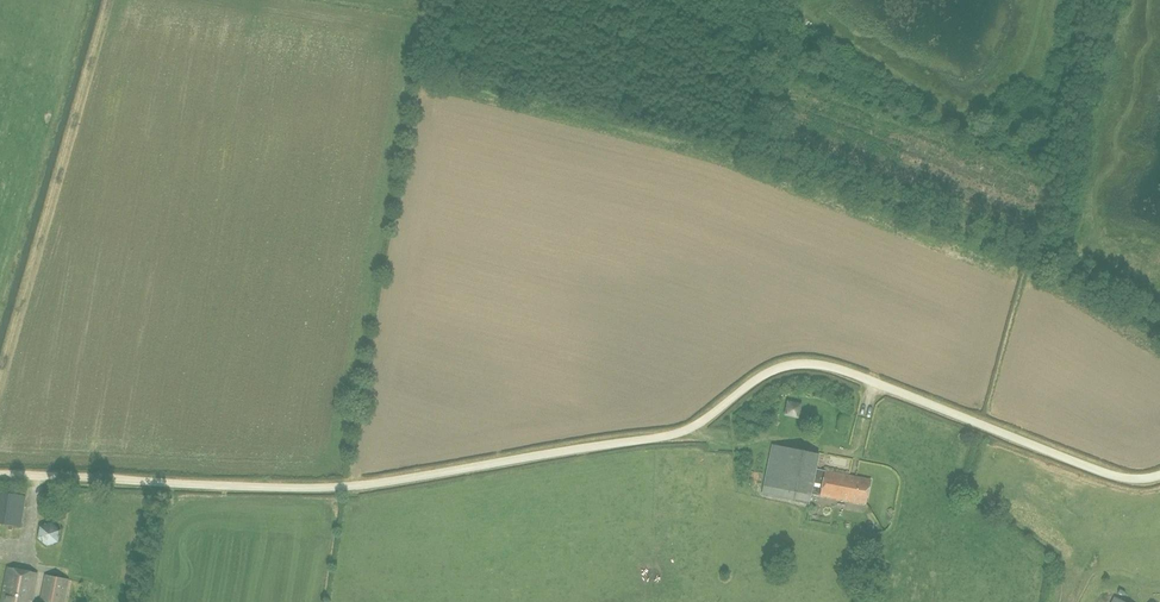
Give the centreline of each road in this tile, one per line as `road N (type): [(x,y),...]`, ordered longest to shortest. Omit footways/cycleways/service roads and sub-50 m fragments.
road 1 (track): [(1159,475),(1115,475),(873,382),(802,364),(764,374),(672,436),(385,482),(293,488),(0,475)]

